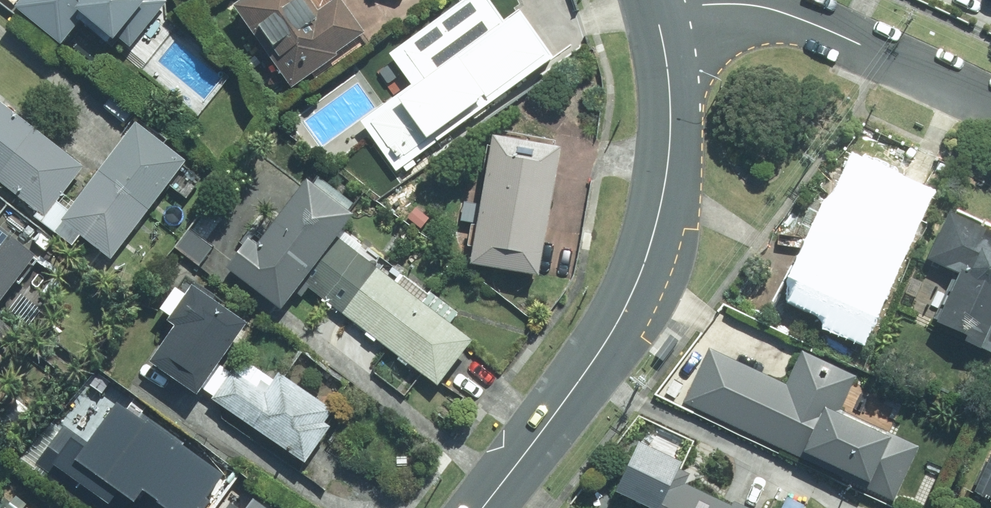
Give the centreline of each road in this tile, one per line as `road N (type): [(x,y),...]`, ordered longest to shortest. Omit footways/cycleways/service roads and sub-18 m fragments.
road 1 (secondary): [(656,10),(670,129),(651,246),(614,327),(484,507)]
road 2 (residential): [(990,105),(781,12),(733,4),(656,10)]

